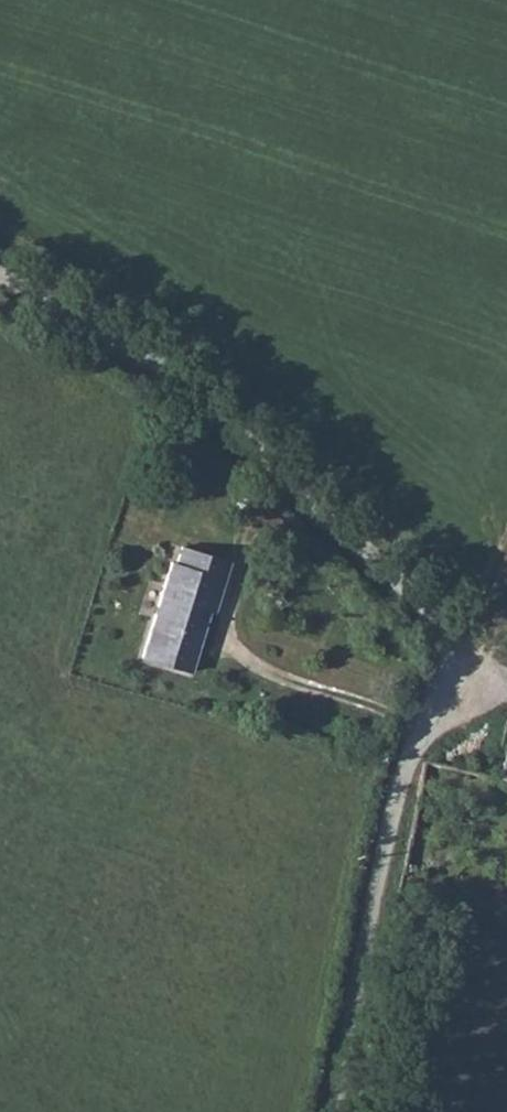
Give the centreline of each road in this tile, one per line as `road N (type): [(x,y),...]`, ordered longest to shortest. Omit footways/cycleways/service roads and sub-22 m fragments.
road 1 (track): [(0,288),(53,304),(222,417),(408,596),(497,665)]
road 2 (unclassified): [(497,665),(412,740),(338,1111)]

